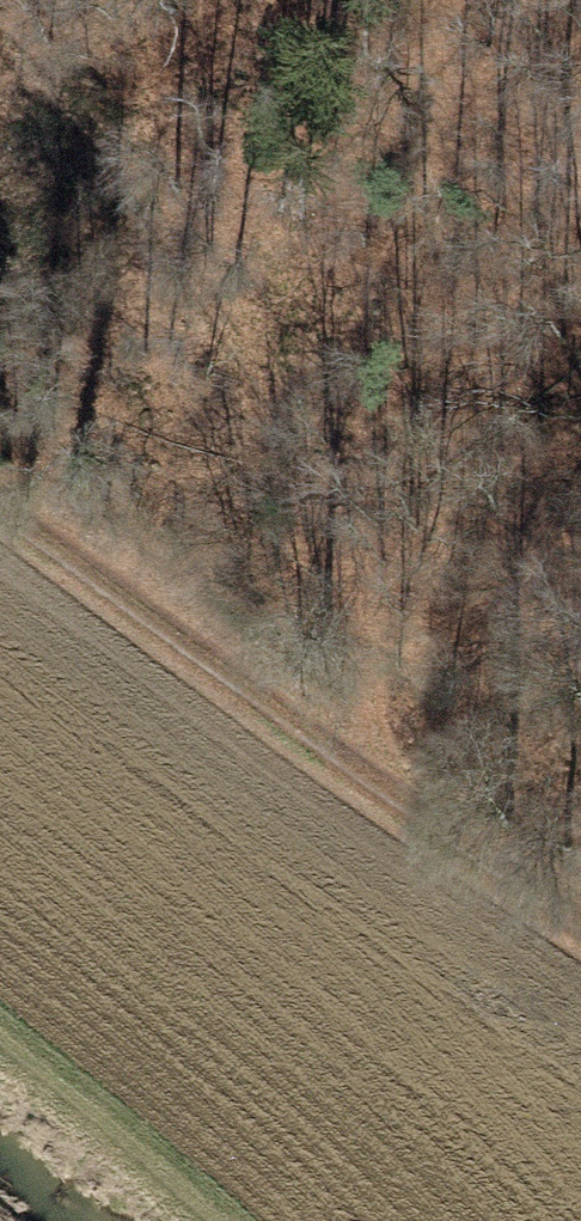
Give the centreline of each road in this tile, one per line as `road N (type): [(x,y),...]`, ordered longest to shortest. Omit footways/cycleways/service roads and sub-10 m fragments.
road 1 (track): [(388,807),(363,637),(234,330),(0,71)]
road 2 (track): [(580,950),(0,519)]
road 3 (track): [(228,1220),(0,1014)]

